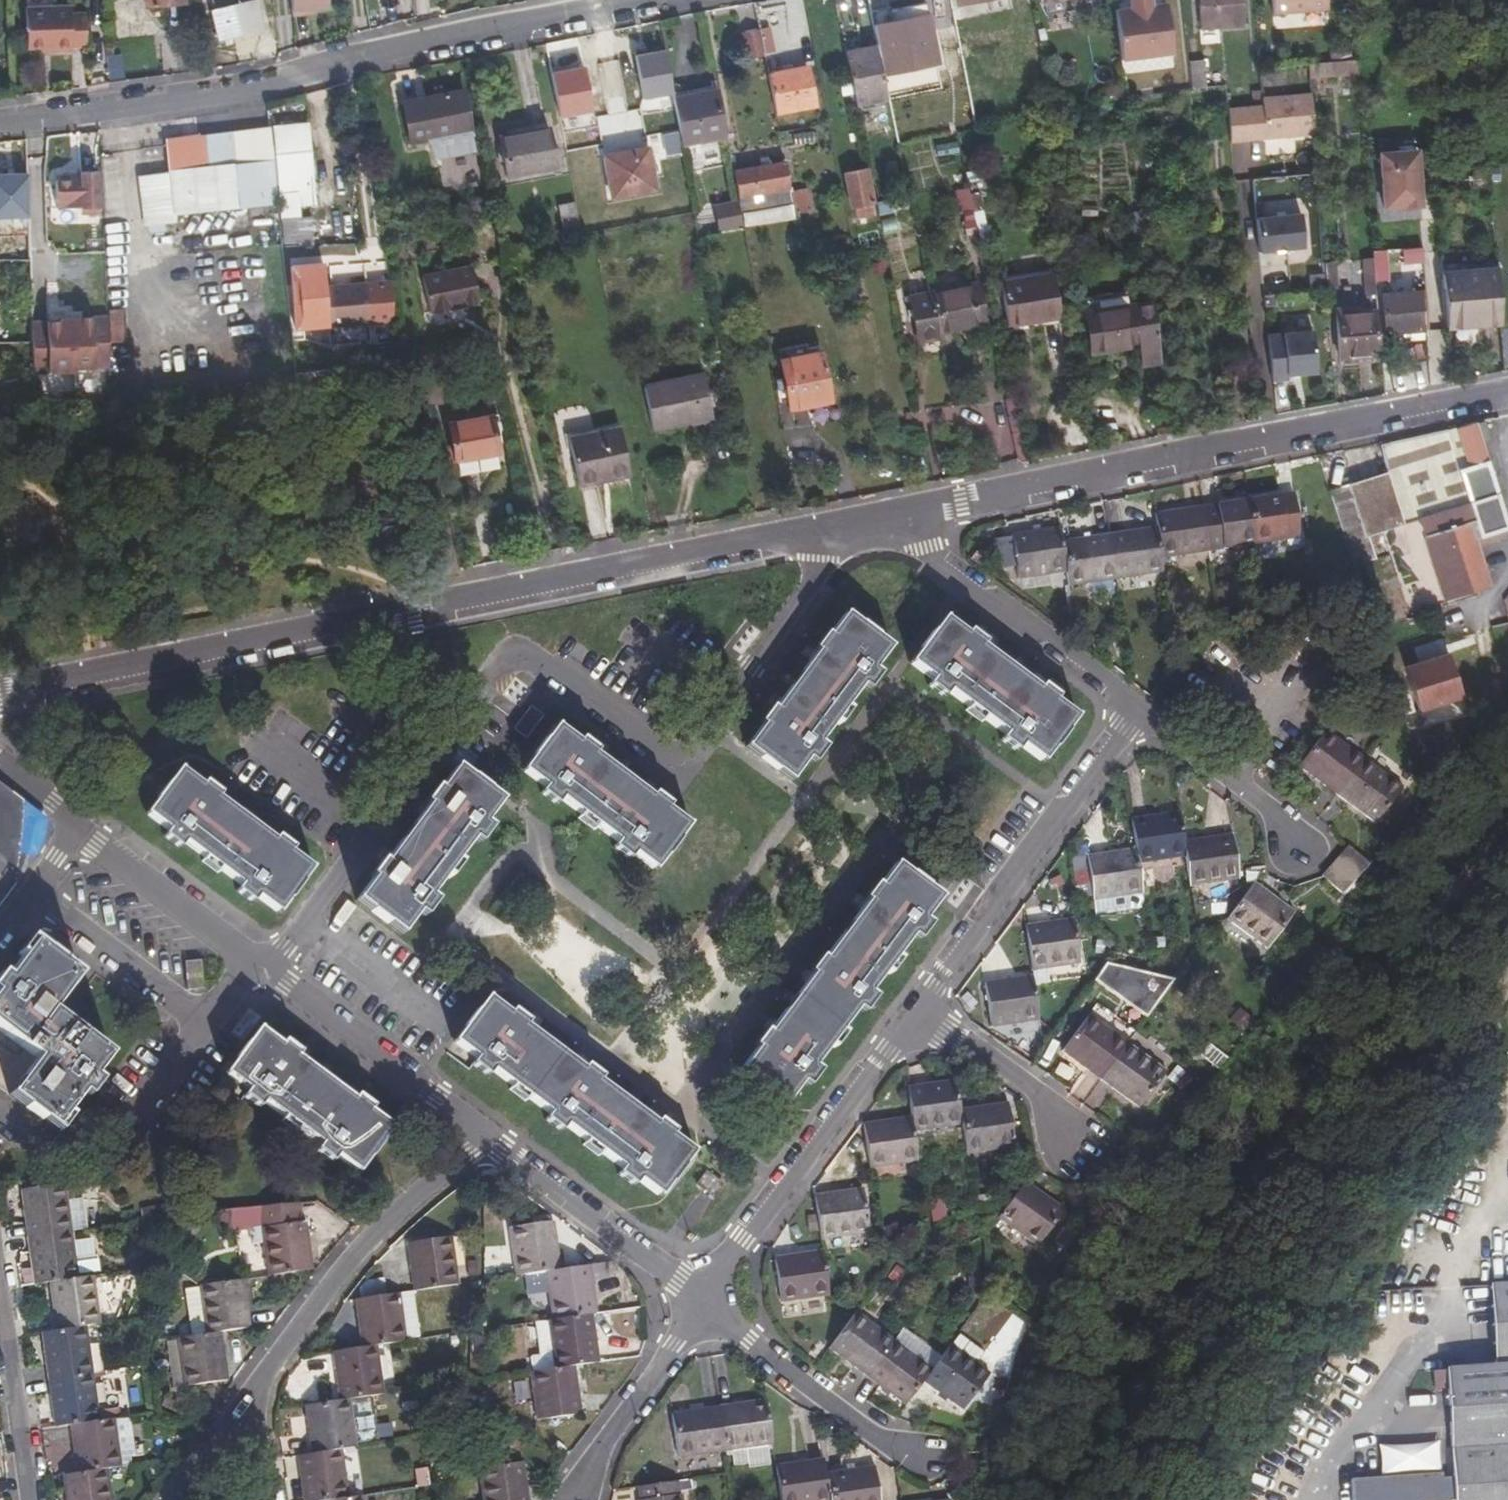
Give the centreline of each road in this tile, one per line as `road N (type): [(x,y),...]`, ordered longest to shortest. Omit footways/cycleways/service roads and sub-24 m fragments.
road 1 (residential): [(910,512),(0,697)]
road 2 (residential): [(0,122),(223,93),(391,48),(624,0)]
road 3 (residential): [(1507,393),(910,512)]
road 4 (residential): [(169,1499),(310,1302),(487,1138)]
road 5 (residential): [(917,1007),(1137,708)]
road 6 (residential): [(701,1301),(917,1007)]
road 7 (residential): [(1137,708),(925,545),(910,512)]
road 8 (residential): [(487,1138),(250,959)]
road 9 (residential): [(701,1301),(487,1138)]
road 10 (residential): [(914,1462),(701,1301)]
road 11 (residential): [(579,1499),(587,1472),(701,1301)]
road 12 (residential): [(250,959),(77,825)]
road 13 (residential): [(1074,1142),(1046,1098),(917,1007)]
road 14 (residential): [(1300,835),(1137,708)]
road 15 (residential): [(0,1305),(30,1499)]
road 16 (residential): [(250,959),(145,1108)]
road 17 (residential): [(0,1126),(36,1143),(68,1144),(145,1108)]
road 18 (residential): [(77,825),(0,929)]

